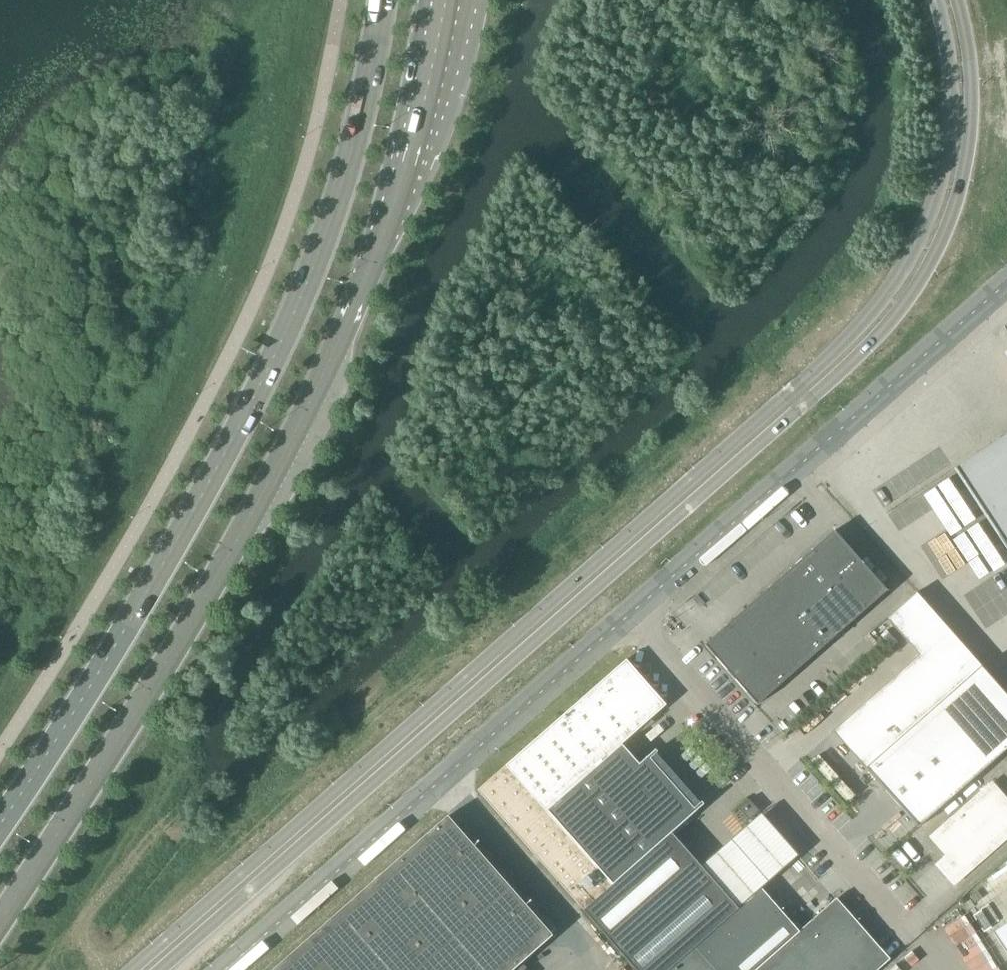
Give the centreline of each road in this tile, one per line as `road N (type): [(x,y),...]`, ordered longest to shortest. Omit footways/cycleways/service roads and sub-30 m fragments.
road 1 (secondary): [(935,0),(950,64),(942,180),(909,262),(837,351),(135,969)]
road 2 (secondary): [(158,969),(825,388),(912,294),(945,231),(964,169),(967,57),(954,0)]
road 3 (secondary): [(0,916),(184,634),(317,394),(385,232),(443,0)]
road 4 (secondary): [(383,0),(375,68),(337,208),(278,359),(171,556),(0,826)]
road 5 (unclassified): [(627,611),(226,969)]
road 6 (unclassified): [(627,611),(1006,285)]
road 7 (unclassified): [(627,611),(904,919)]

